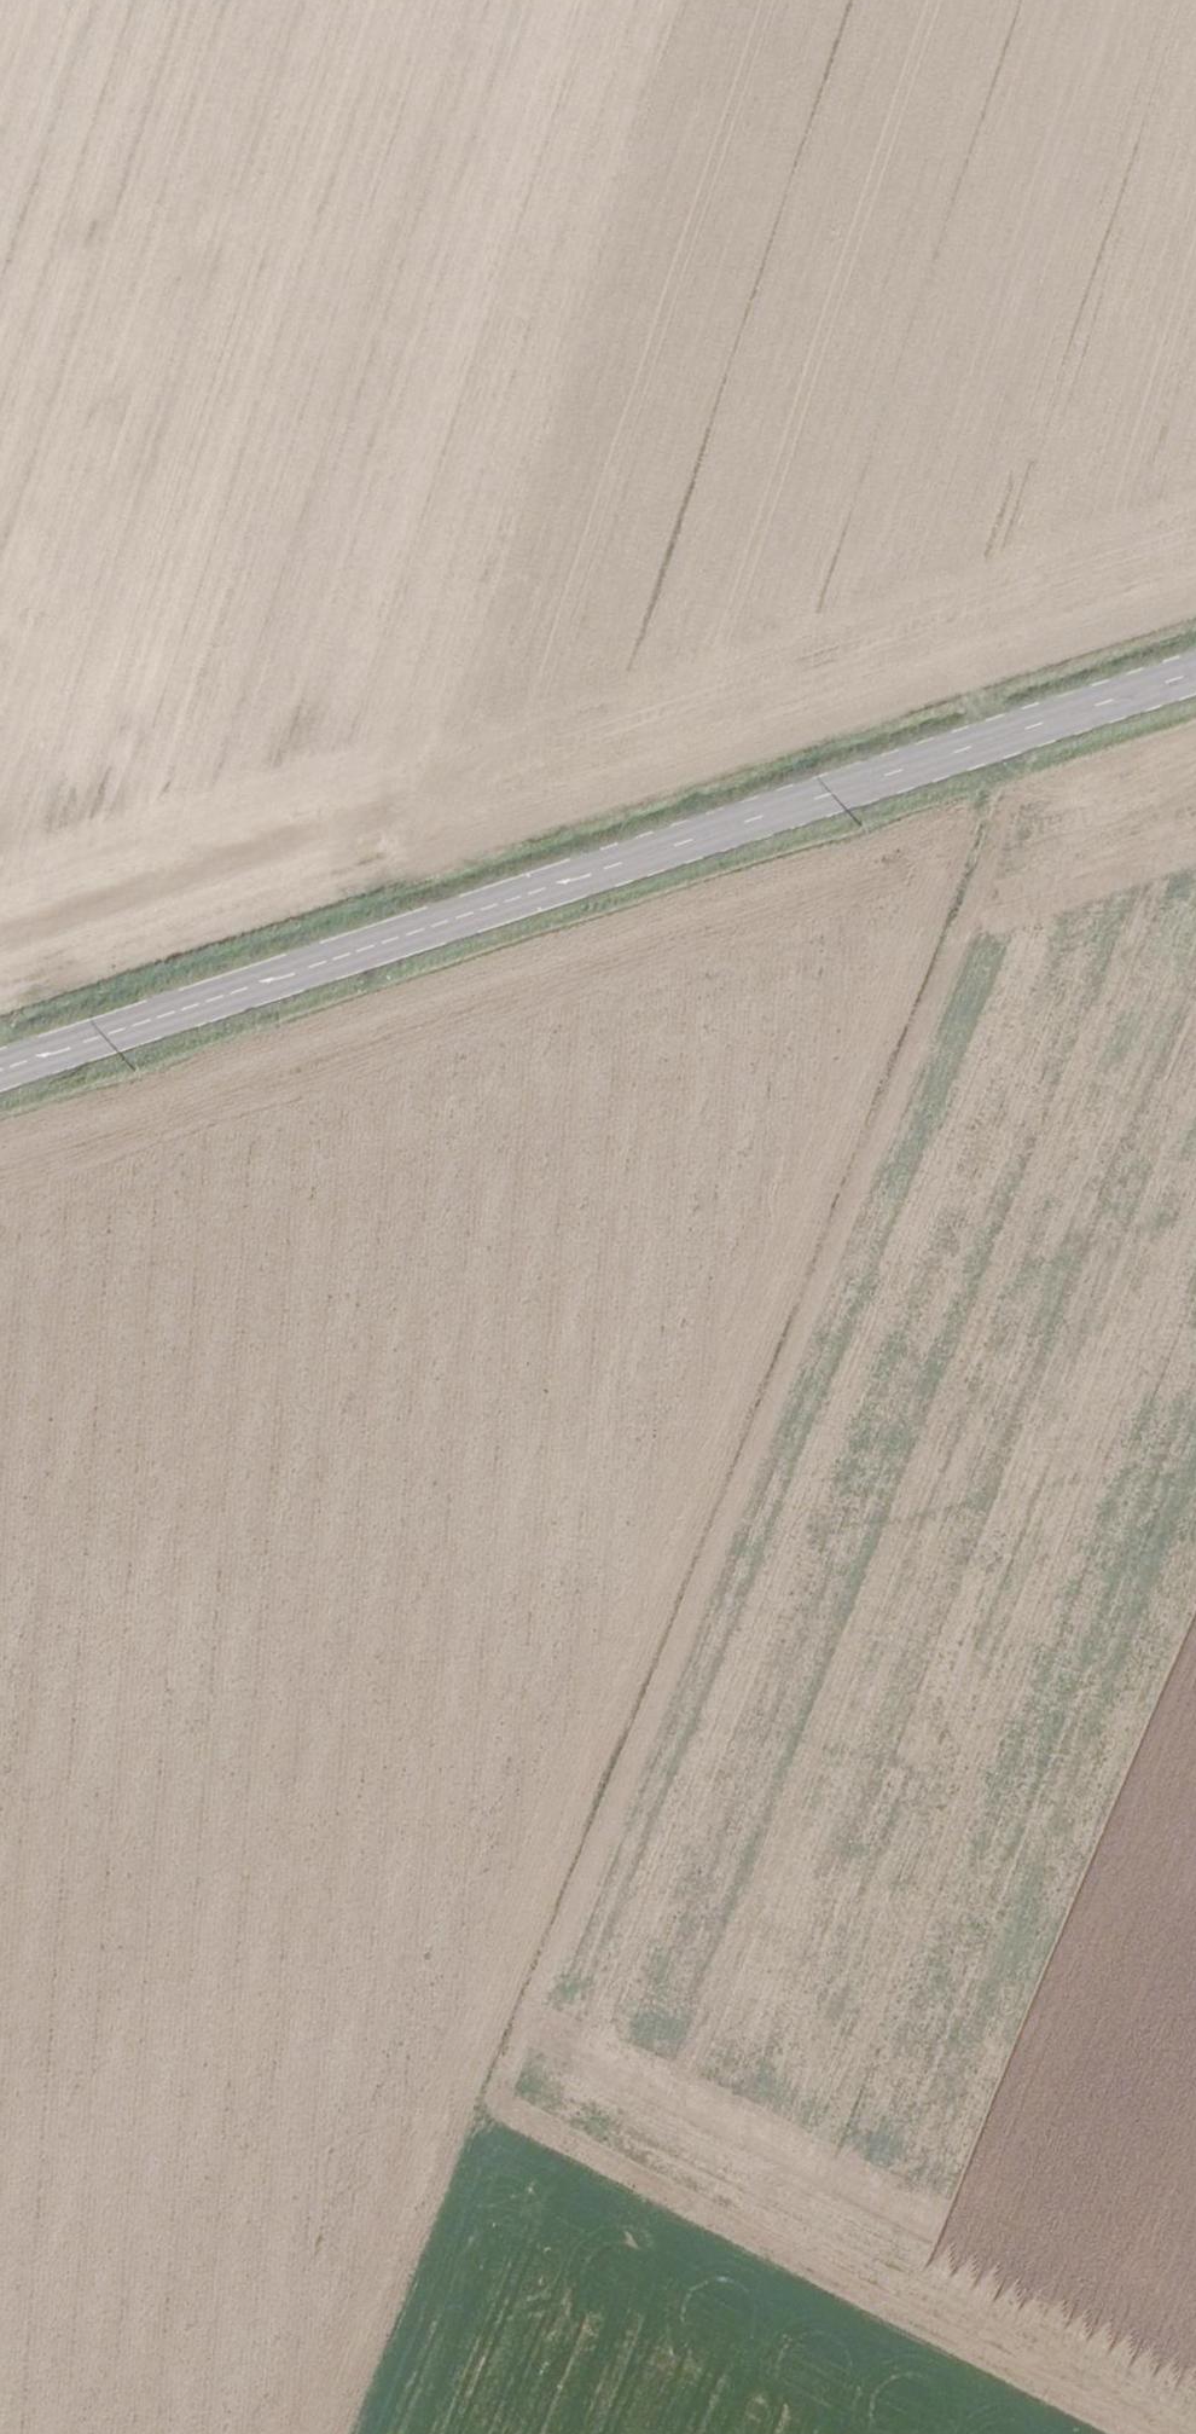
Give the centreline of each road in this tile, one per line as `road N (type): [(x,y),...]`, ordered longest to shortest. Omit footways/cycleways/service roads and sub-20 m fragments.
road 1 (secondary): [(1195,670),(0,1067)]

